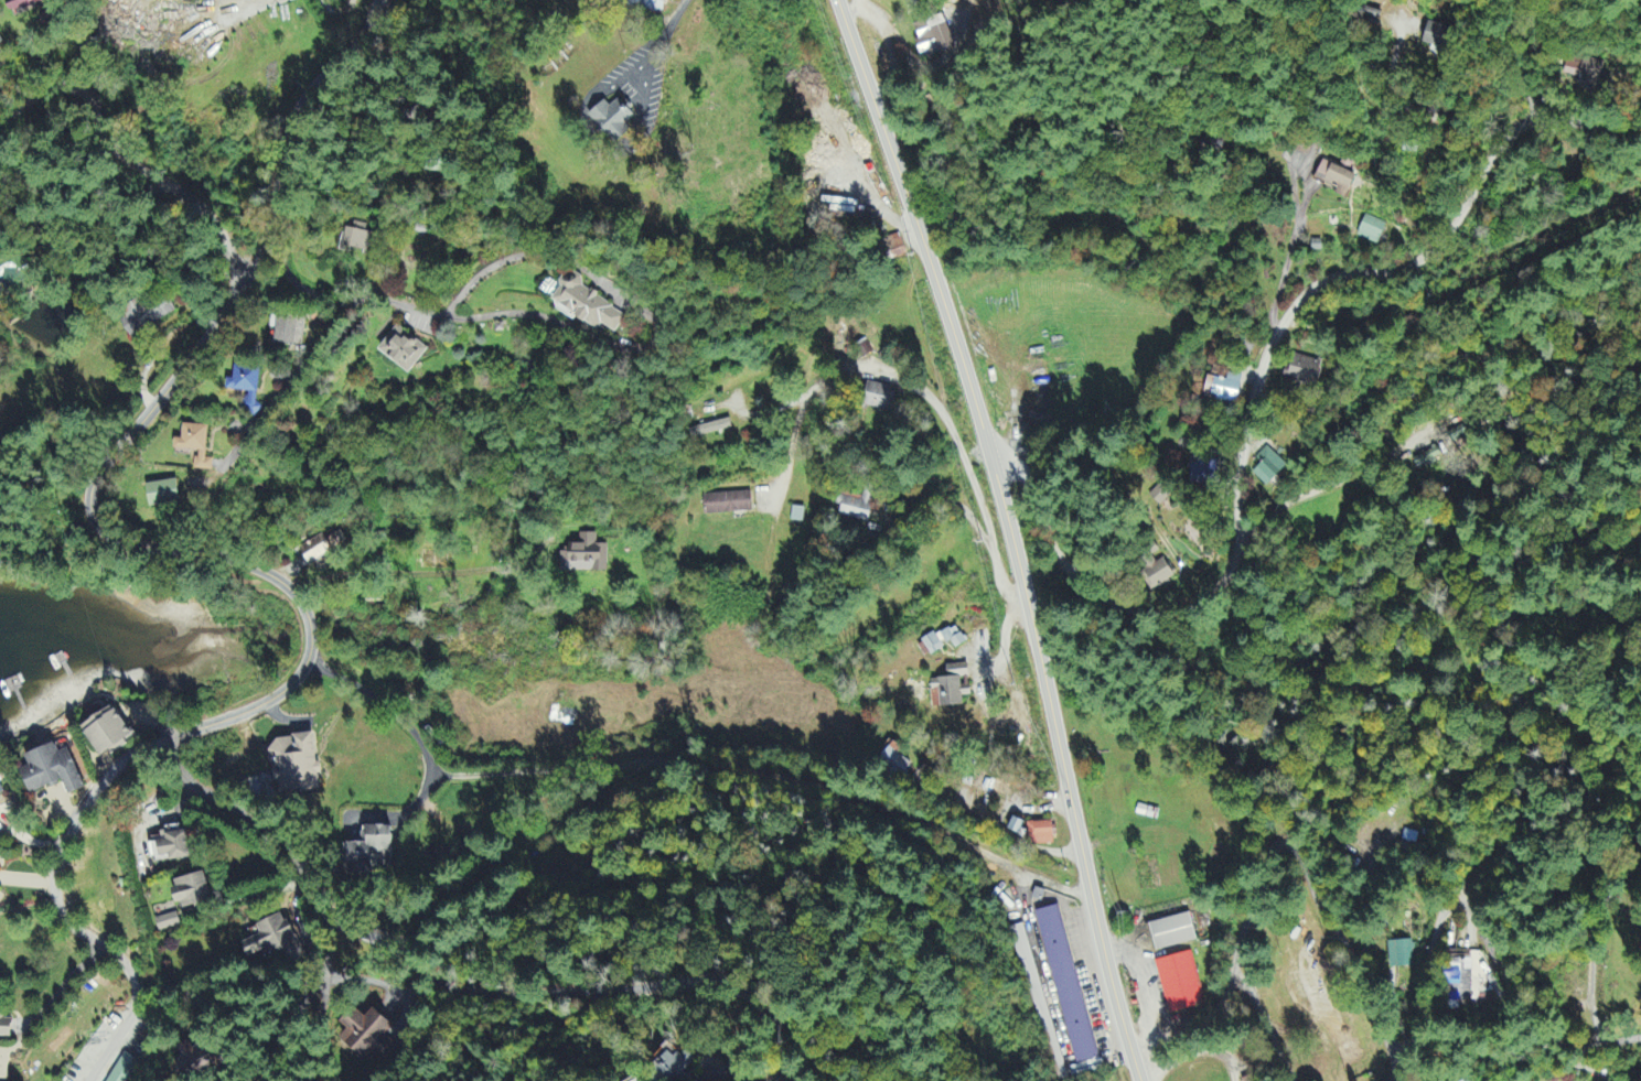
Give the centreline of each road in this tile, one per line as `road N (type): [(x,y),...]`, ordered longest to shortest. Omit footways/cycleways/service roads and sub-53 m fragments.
road 1 (primary): [(1142,1080),(989,464),(935,277),(836,0)]
road 2 (residential): [(989,464),(1023,473),(1063,562),(1123,608),(1159,619),(1183,615),(1209,597),(1243,541),(1246,433),(1280,329),(1306,292),(1336,273),(1411,266),(1440,242),(1520,123),(1544,115),(1592,123),(1640,118)]
road 3 (residential): [(243,278),(94,486),(121,530),(254,566),(304,610),(305,666),(120,760),(76,824),(55,868),(60,910),(121,960)]
road 4 (residential): [(243,1080),(328,986),(361,979),(404,990),(418,965),(400,949),(342,925),(279,843),(179,771),(163,739)]
road 5 (residential): [(1135,1056),(1224,995),(1267,868),(1278,850),(1290,847),(1362,974),(1395,1063),(1386,1080)]
road 6 (residential): [(418,965),(450,988),(480,995),(726,987),(774,1019),(784,1045),(765,1080)]
road 7 (residential): [(1390,1051),(1402,1050),(1419,1027),(1437,929),(1454,904),(1469,906),(1546,1040),(1566,1049),(1640,1040)]
road 8 (residential): [(267,237),(282,271),(315,294),(373,298),(448,317),(535,315),(619,348),(646,347),(654,336)]
road 9 (residential): [(619,869),(516,812),(462,774),(399,707),(305,649)]
road 10 (residential): [(243,278),(199,201),(125,154),(105,133),(94,101),(74,85),(50,86),(35,106),(0,117)]
road 11 (residential): [(379,0),(343,75),(305,105),(274,171),(267,237),(243,278)]
road 12 (residential): [(864,471),(899,426),(932,424),(982,441),(985,526),(1000,579)]
road 13 (residential): [(1598,1046),(1594,930),(1611,889),(1640,854)]
road 14 (residential): [(1280,329),(1276,305),(1311,184)]

